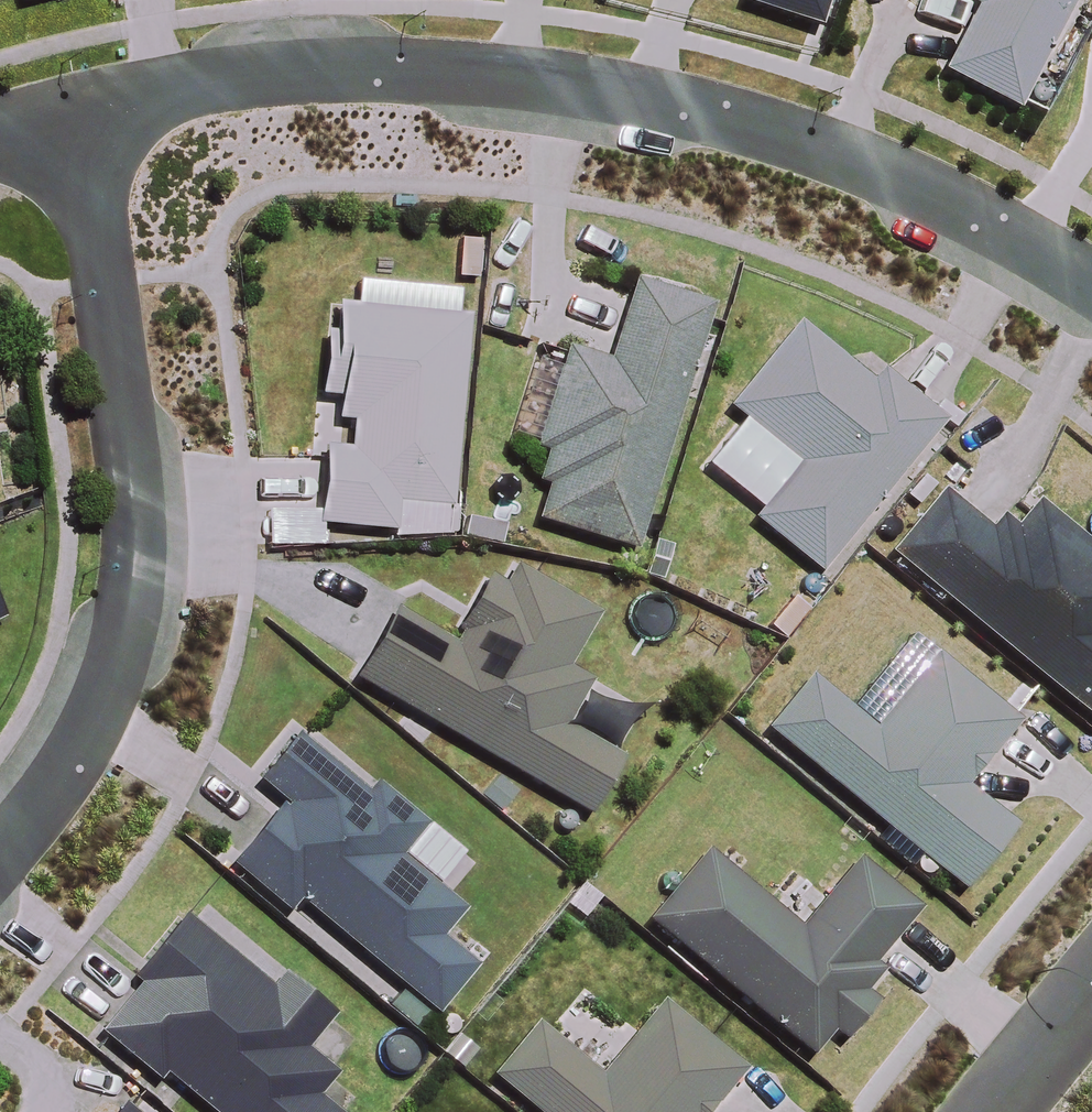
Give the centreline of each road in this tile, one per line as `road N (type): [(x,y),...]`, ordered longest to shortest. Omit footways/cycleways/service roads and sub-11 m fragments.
road 1 (residential): [(66,107),(290,62),(599,84),(836,151),(1091,288)]
road 2 (residential): [(0,854),(67,772),(113,670),(129,558),(129,449),(117,346),(66,107)]
road 3 (residential): [(996,1111),(1091,989)]

